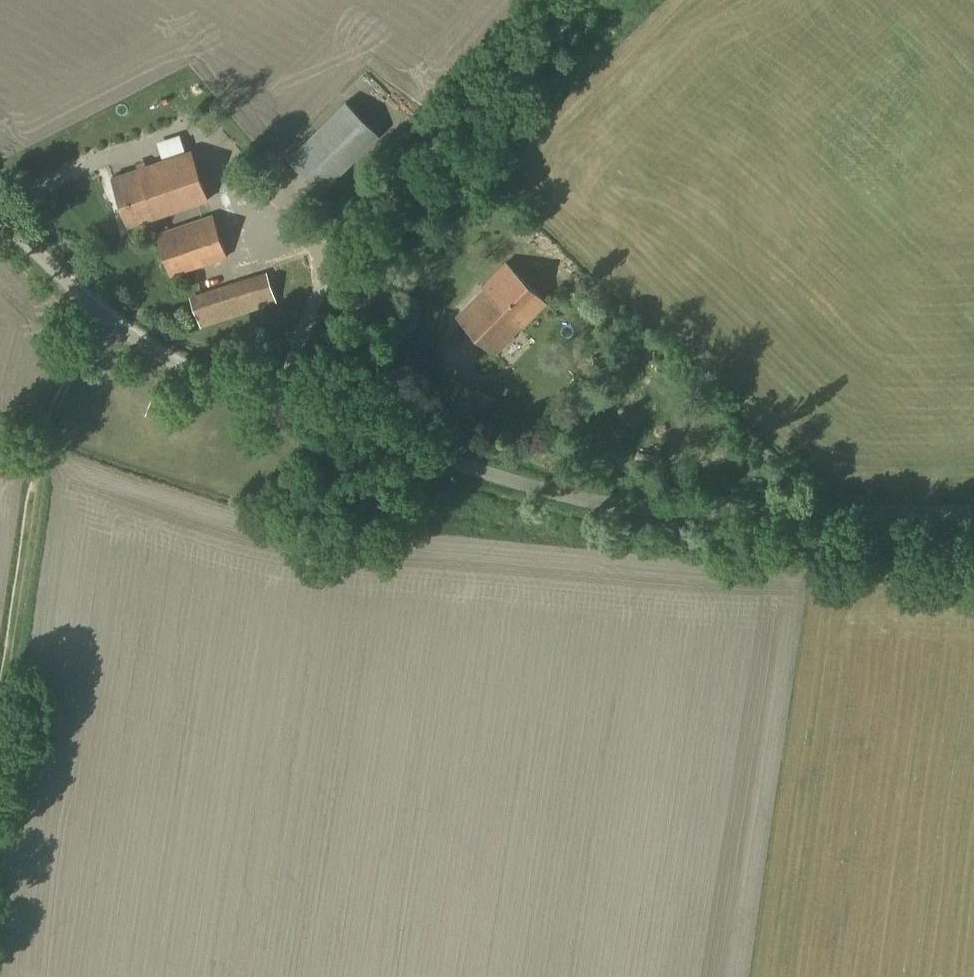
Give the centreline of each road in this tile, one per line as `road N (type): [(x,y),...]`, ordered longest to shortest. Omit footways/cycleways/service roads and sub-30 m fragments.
road 1 (unclassified): [(276,405),(506,484),(588,502),(655,511),(973,513)]
road 2 (unclassified): [(276,405),(335,257),(587,0)]
road 3 (unclassified): [(276,405),(135,339),(0,216)]
road 4 (track): [(45,452),(0,766)]
road 5 (track): [(114,323),(77,366),(45,452)]

